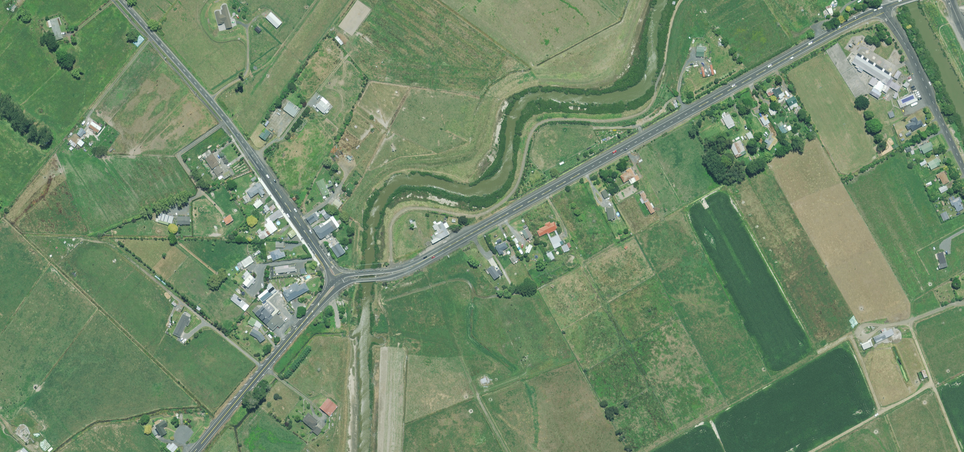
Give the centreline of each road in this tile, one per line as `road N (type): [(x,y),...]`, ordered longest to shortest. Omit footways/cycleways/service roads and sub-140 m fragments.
road 1 (primary): [(423,261),(881,9)]
road 2 (secondary): [(121,0),(238,136),(337,281)]
road 3 (primary): [(196,451),(322,300)]
road 4 (unclassified): [(963,173),(881,9)]

